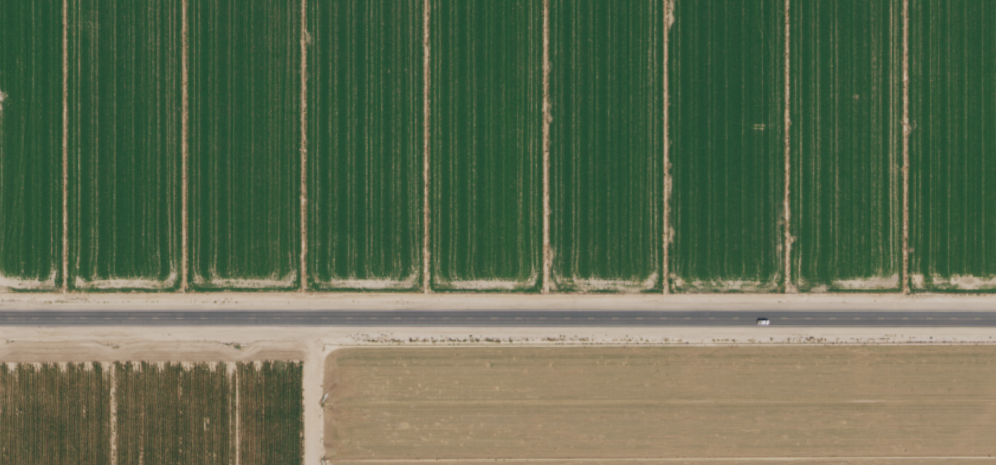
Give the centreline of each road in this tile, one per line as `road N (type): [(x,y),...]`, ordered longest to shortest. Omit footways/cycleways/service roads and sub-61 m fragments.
road 1 (tertiary): [(207,320),(995,319)]
road 2 (residential): [(741,0),(741,295)]
road 3 (tertiary): [(0,320),(207,320)]
road 4 (residential): [(308,464),(308,320)]

